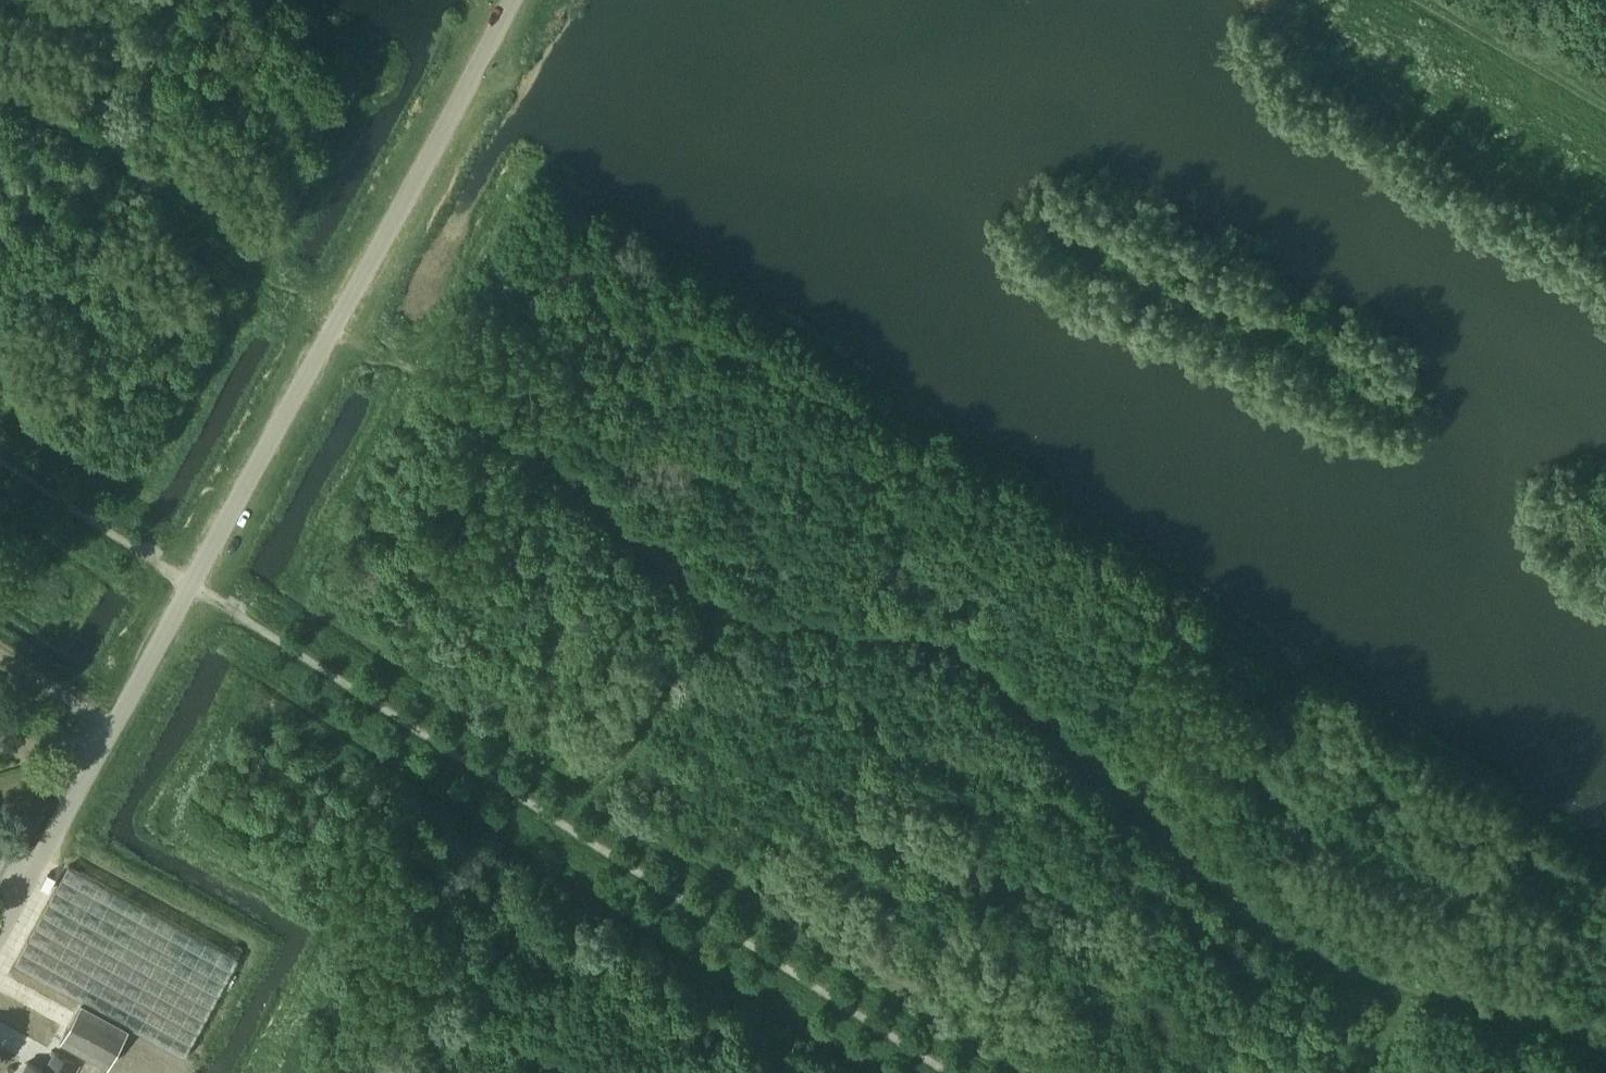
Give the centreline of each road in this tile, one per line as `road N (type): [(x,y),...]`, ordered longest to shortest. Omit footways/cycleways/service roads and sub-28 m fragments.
road 1 (unclassified): [(0,926),(512,0)]

